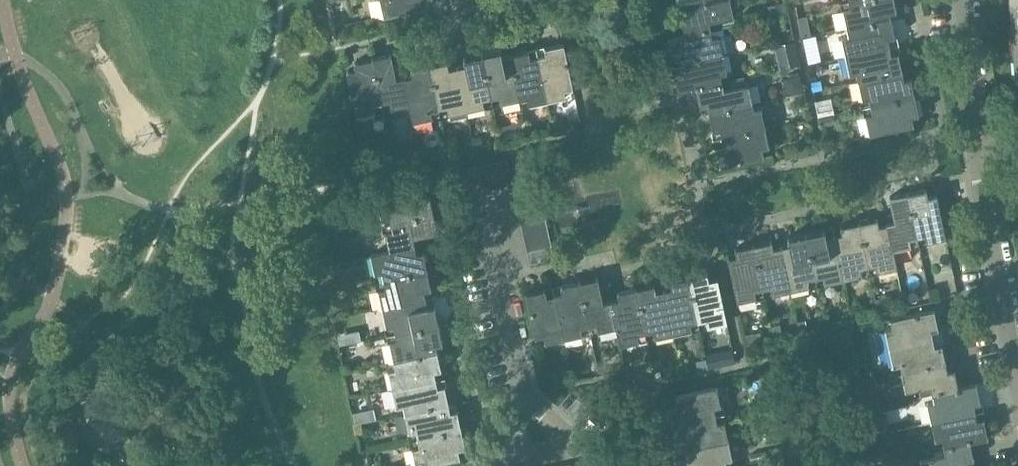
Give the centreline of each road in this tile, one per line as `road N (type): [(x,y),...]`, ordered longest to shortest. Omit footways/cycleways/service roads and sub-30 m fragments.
road 1 (residential): [(597,465),(524,394),(485,206)]
road 2 (residential): [(1017,343),(979,141)]
road 3 (residential): [(979,141),(969,0)]

